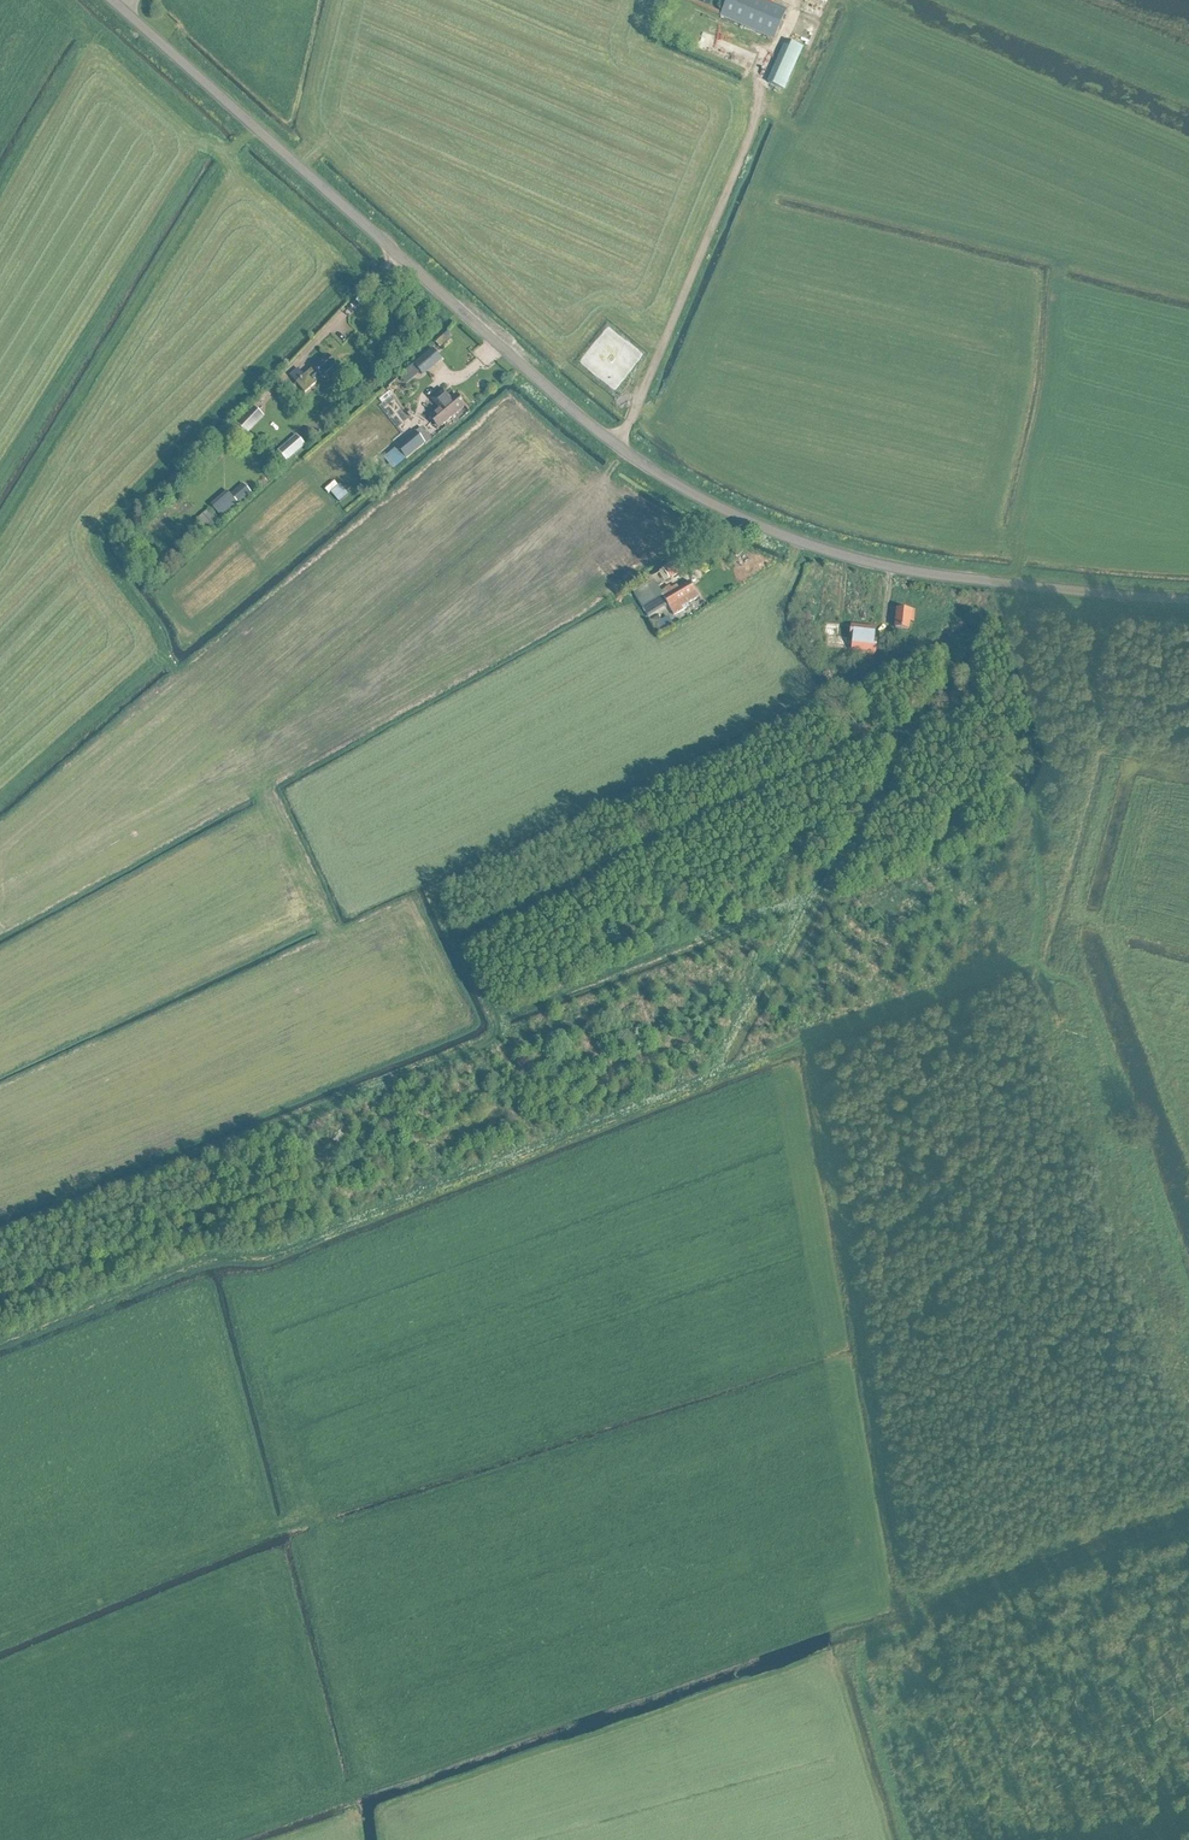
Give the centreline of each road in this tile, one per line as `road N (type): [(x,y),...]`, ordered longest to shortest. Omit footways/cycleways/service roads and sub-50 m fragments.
road 1 (unclassified): [(1188,600),(934,577),(839,558),(708,506),(590,429),(124,10)]
road 2 (track): [(757,77),(747,145),(614,445)]
road 3 (track): [(399,257),(304,355),(303,365)]

